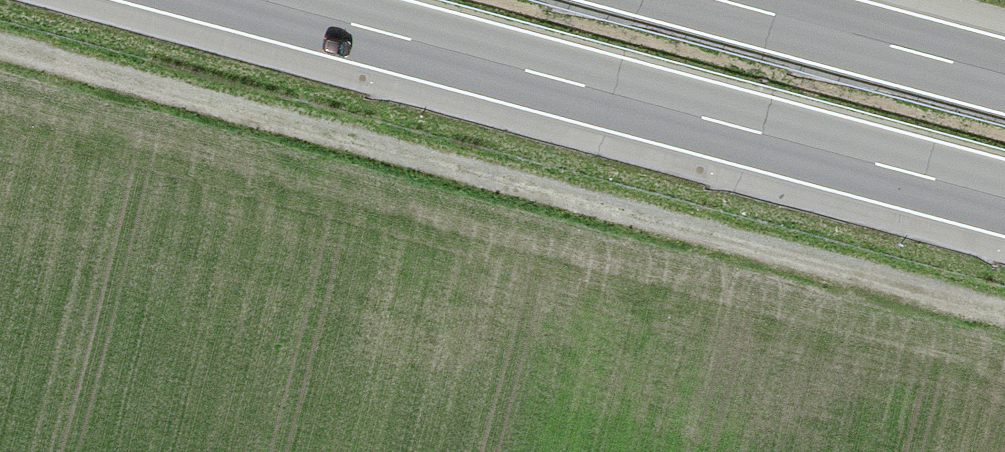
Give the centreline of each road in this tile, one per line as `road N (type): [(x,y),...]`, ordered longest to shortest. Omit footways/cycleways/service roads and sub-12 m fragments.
road 1 (track): [(0,44),(1004,312)]
road 2 (motorway): [(266,0),(1004,198)]
road 3 (motorway): [(1004,76),(720,0)]

